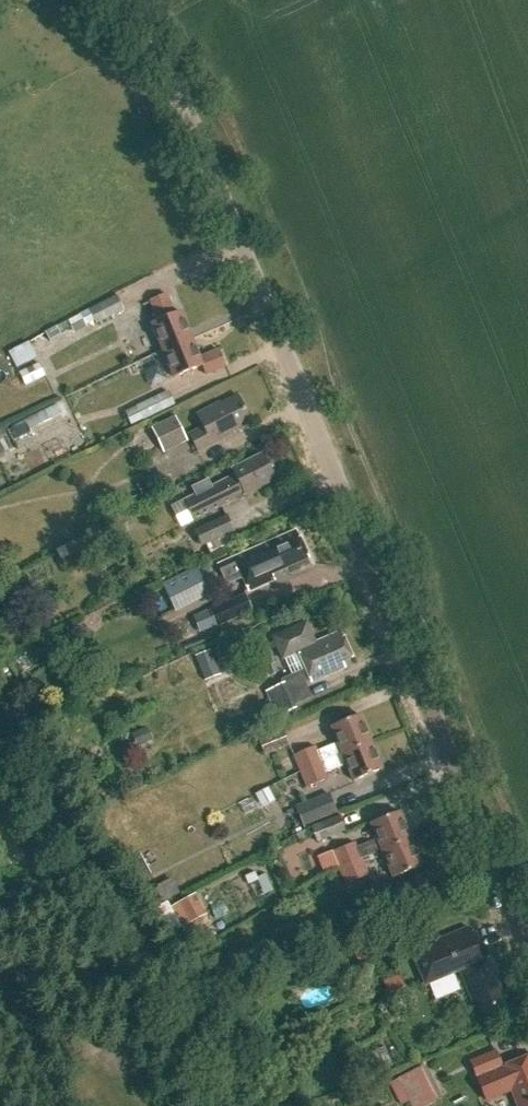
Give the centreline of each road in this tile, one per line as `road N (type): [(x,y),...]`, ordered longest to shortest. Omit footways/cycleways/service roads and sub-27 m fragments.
road 1 (tertiary): [(527,938),(186,114),(162,63),(115,0)]
road 2 (track): [(0,739),(254,1105)]

